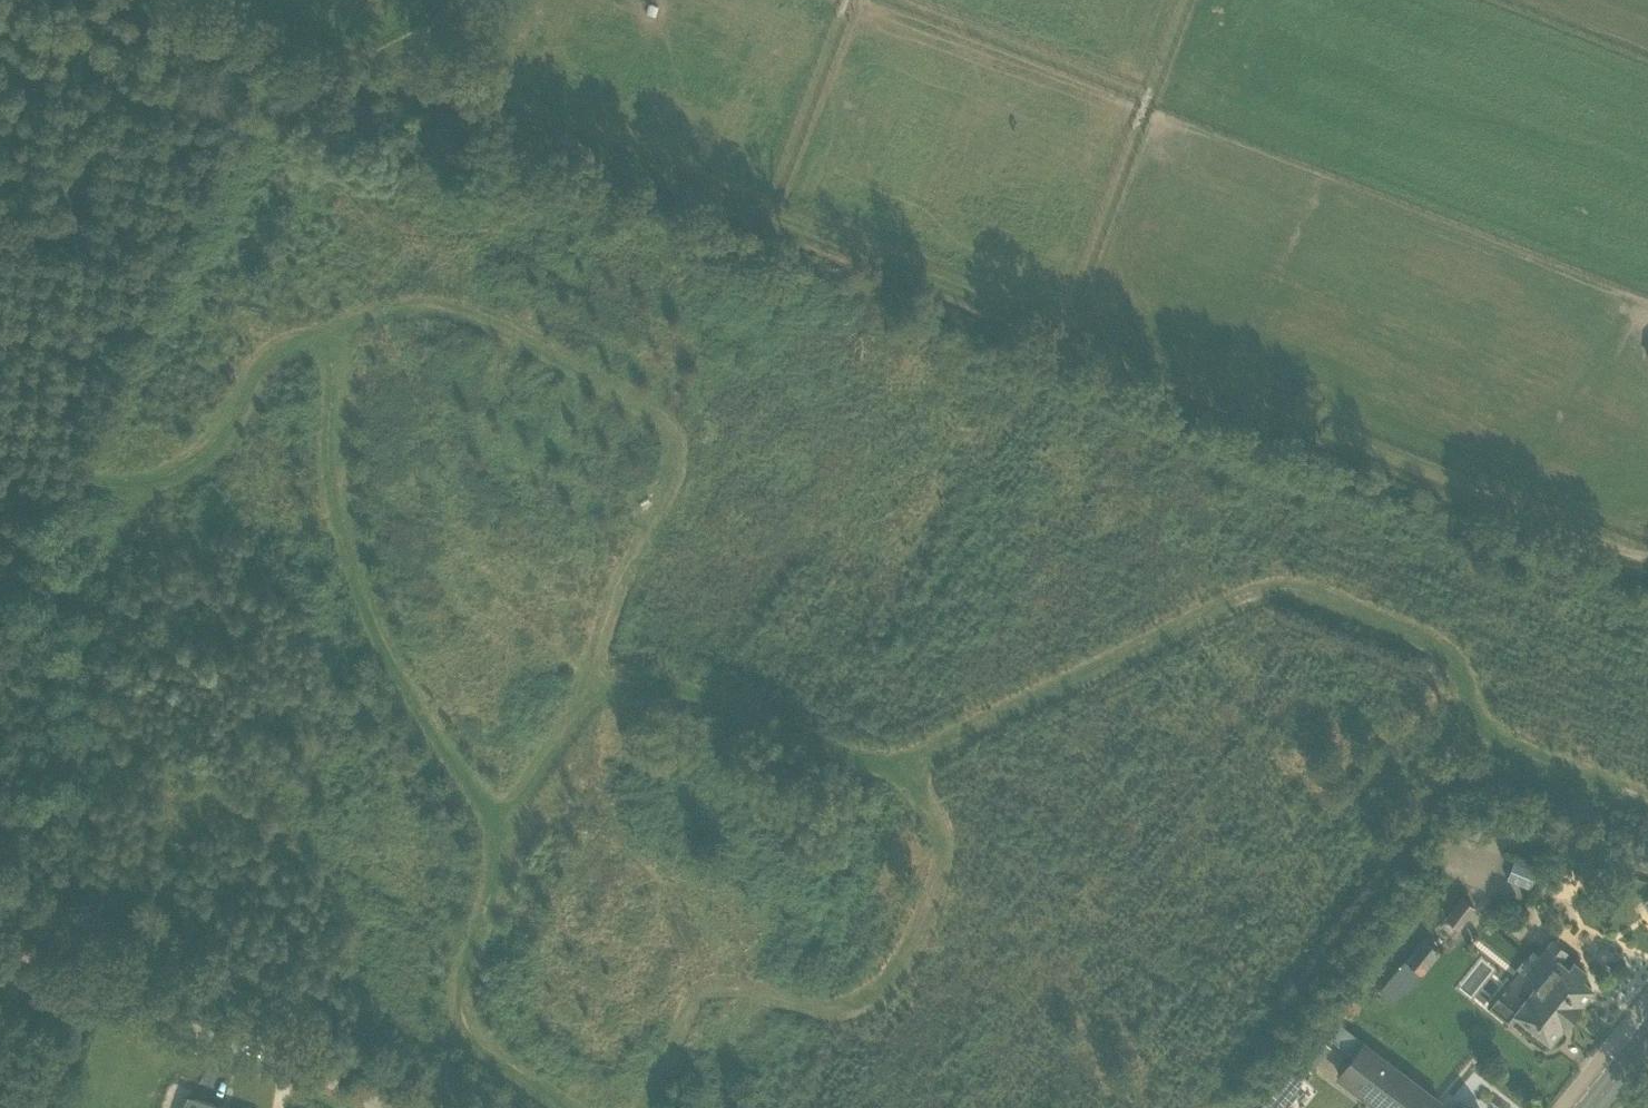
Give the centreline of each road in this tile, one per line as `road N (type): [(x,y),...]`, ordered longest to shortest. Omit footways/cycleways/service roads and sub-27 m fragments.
road 1 (track): [(1647,807),(1497,741),(1481,728),(1443,650),(1297,590),(1255,593),(910,758),(875,763),(651,679),(589,664),(624,561),(675,479),(661,416),(448,303),(364,312),(307,334)]
road 2 (track): [(1647,559),(216,0)]
road 3 (track): [(546,1107),(456,1044),(444,1018),(444,990),(474,917),(481,840),(371,643),(332,517),(322,444),(328,340),(291,332),(260,355),(227,430),(175,475),(140,486),(0,468)]
road 4 (track): [(910,758),(943,863),(892,979),(856,1009),(799,1009),(742,984),(718,989),(692,1013),(646,1107)]
road 5 (unclassified): [(382,1107),(0,953)]
road 6 (track): [(589,664),(577,731),(563,756),(527,807),(481,840)]
road 7 (track): [(51,1107),(94,990)]

